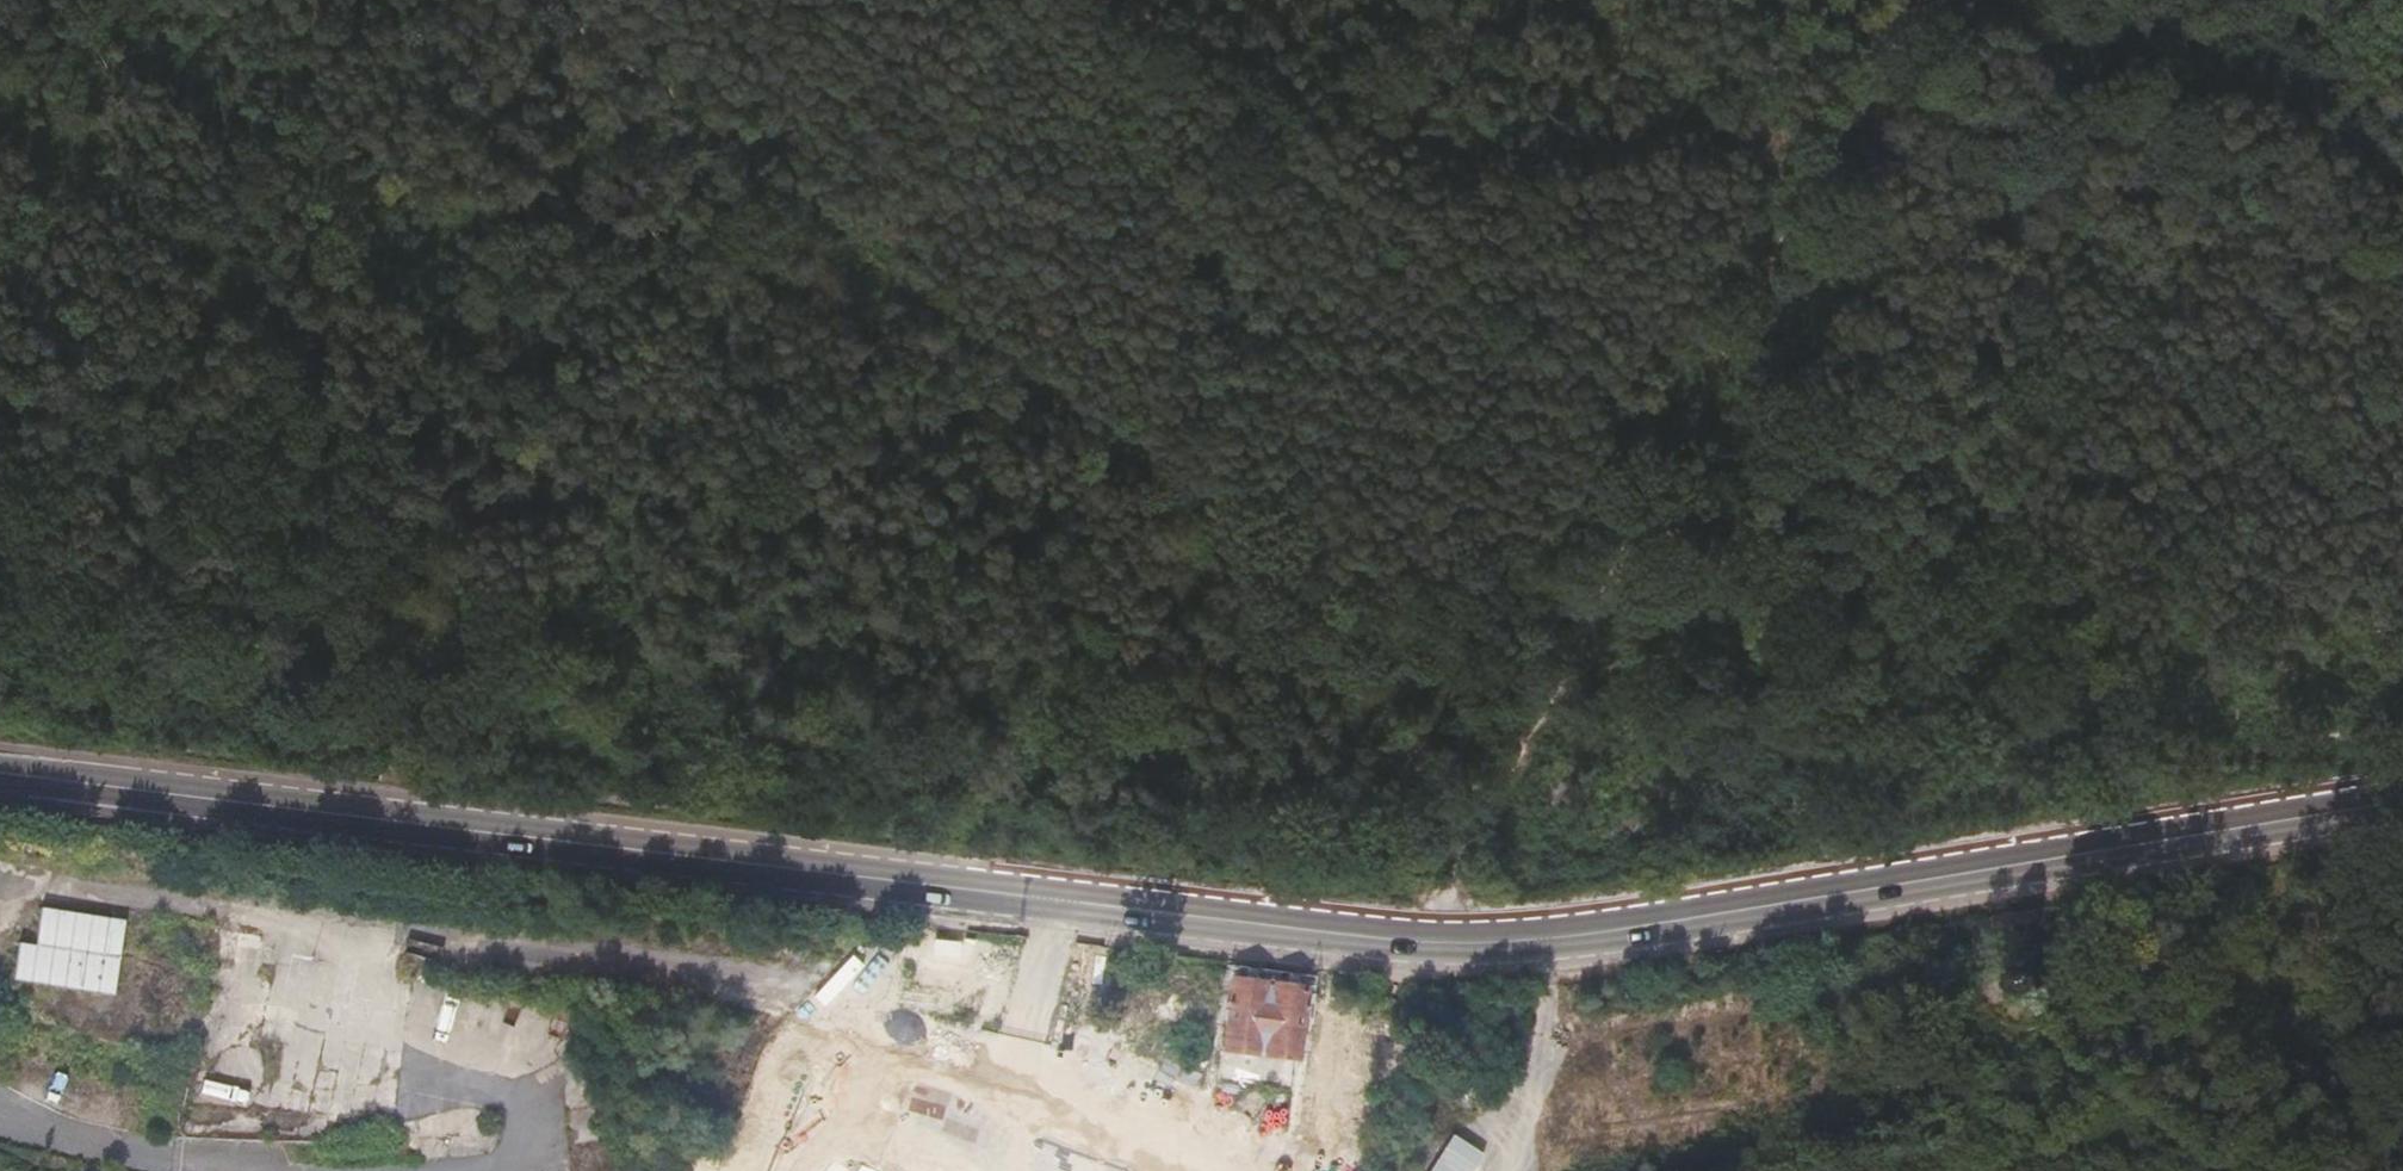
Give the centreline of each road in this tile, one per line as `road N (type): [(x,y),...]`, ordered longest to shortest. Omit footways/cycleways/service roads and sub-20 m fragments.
road 1 (secondary): [(0,772),(1437,943),(1580,934),(2402,801)]

